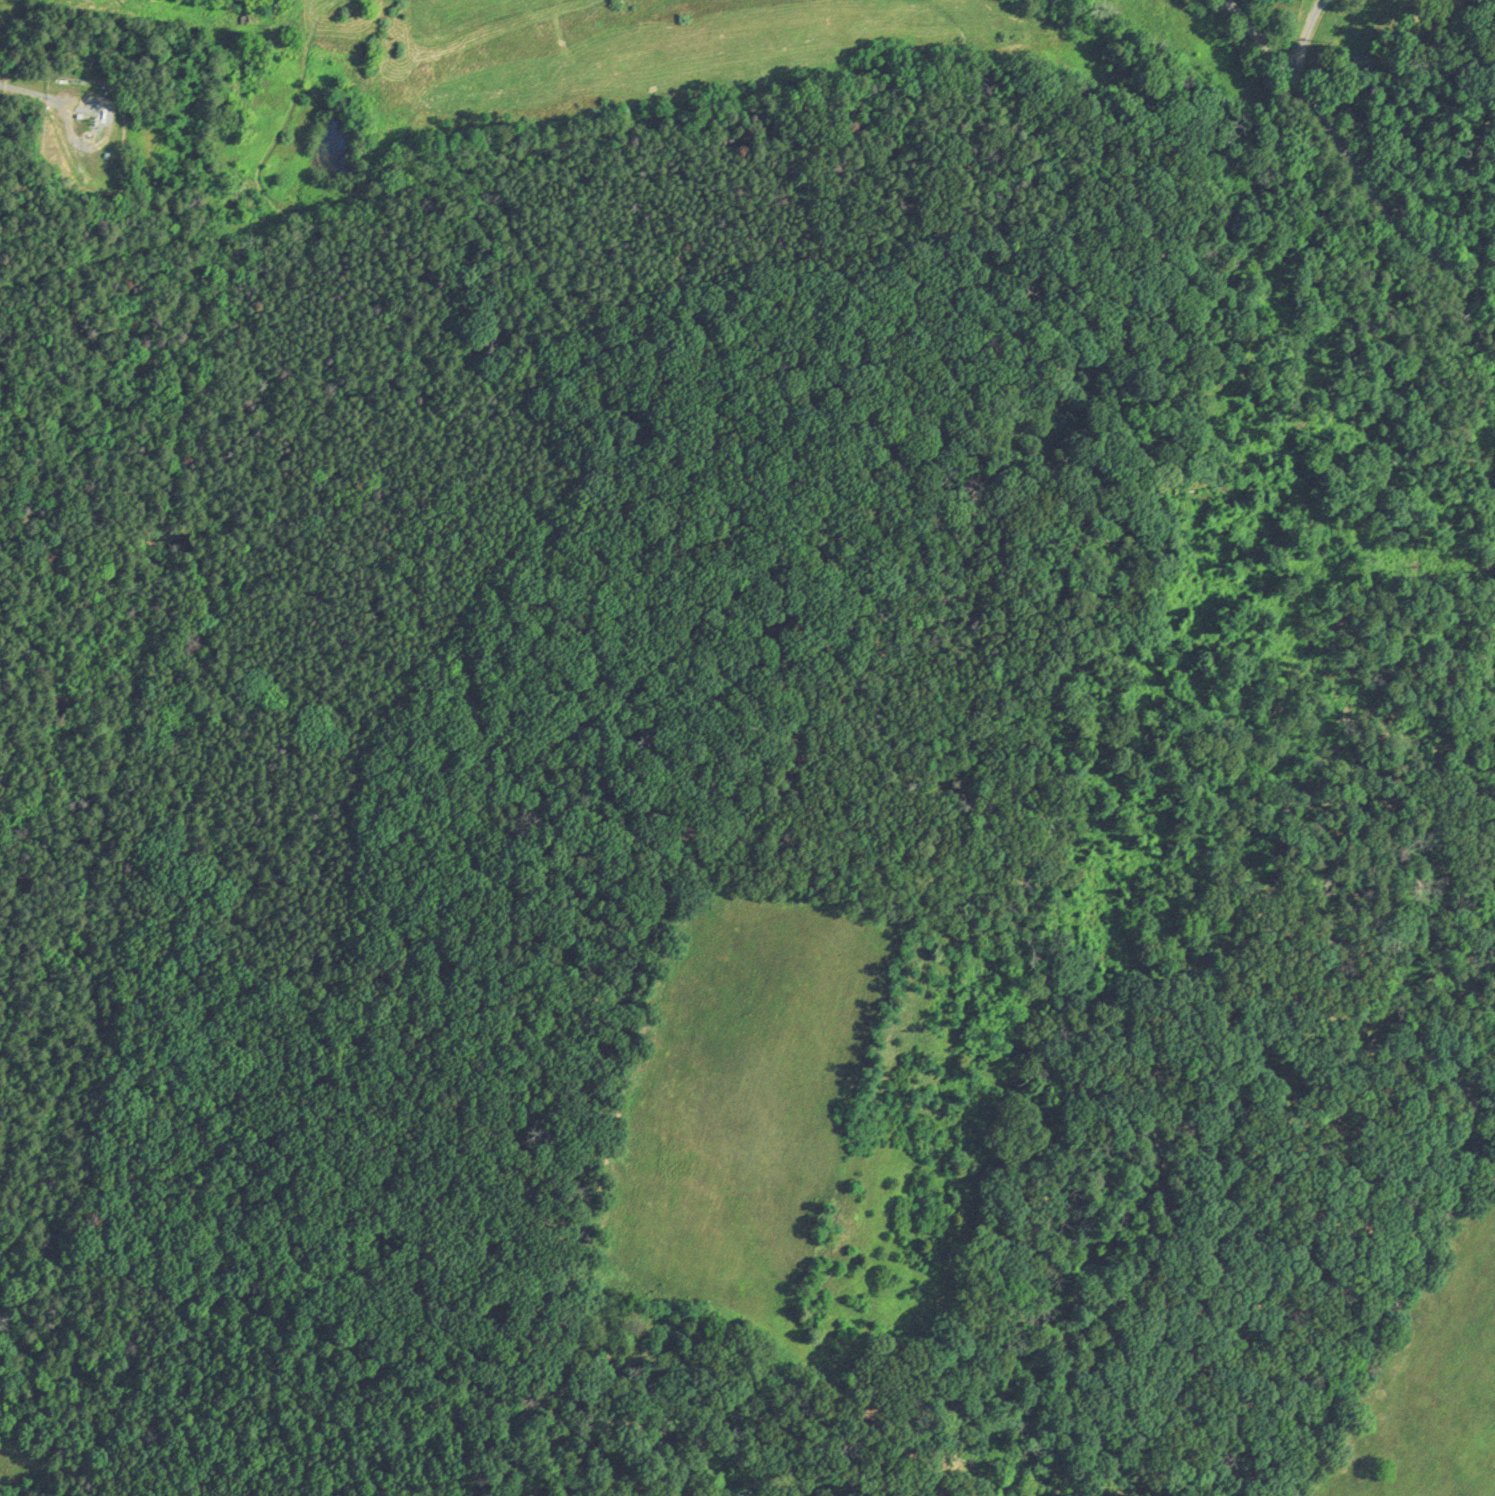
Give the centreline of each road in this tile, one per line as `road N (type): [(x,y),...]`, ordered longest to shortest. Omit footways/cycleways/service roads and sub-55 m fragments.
road 1 (tertiary): [(1494,295),(1393,214),(1232,0)]

